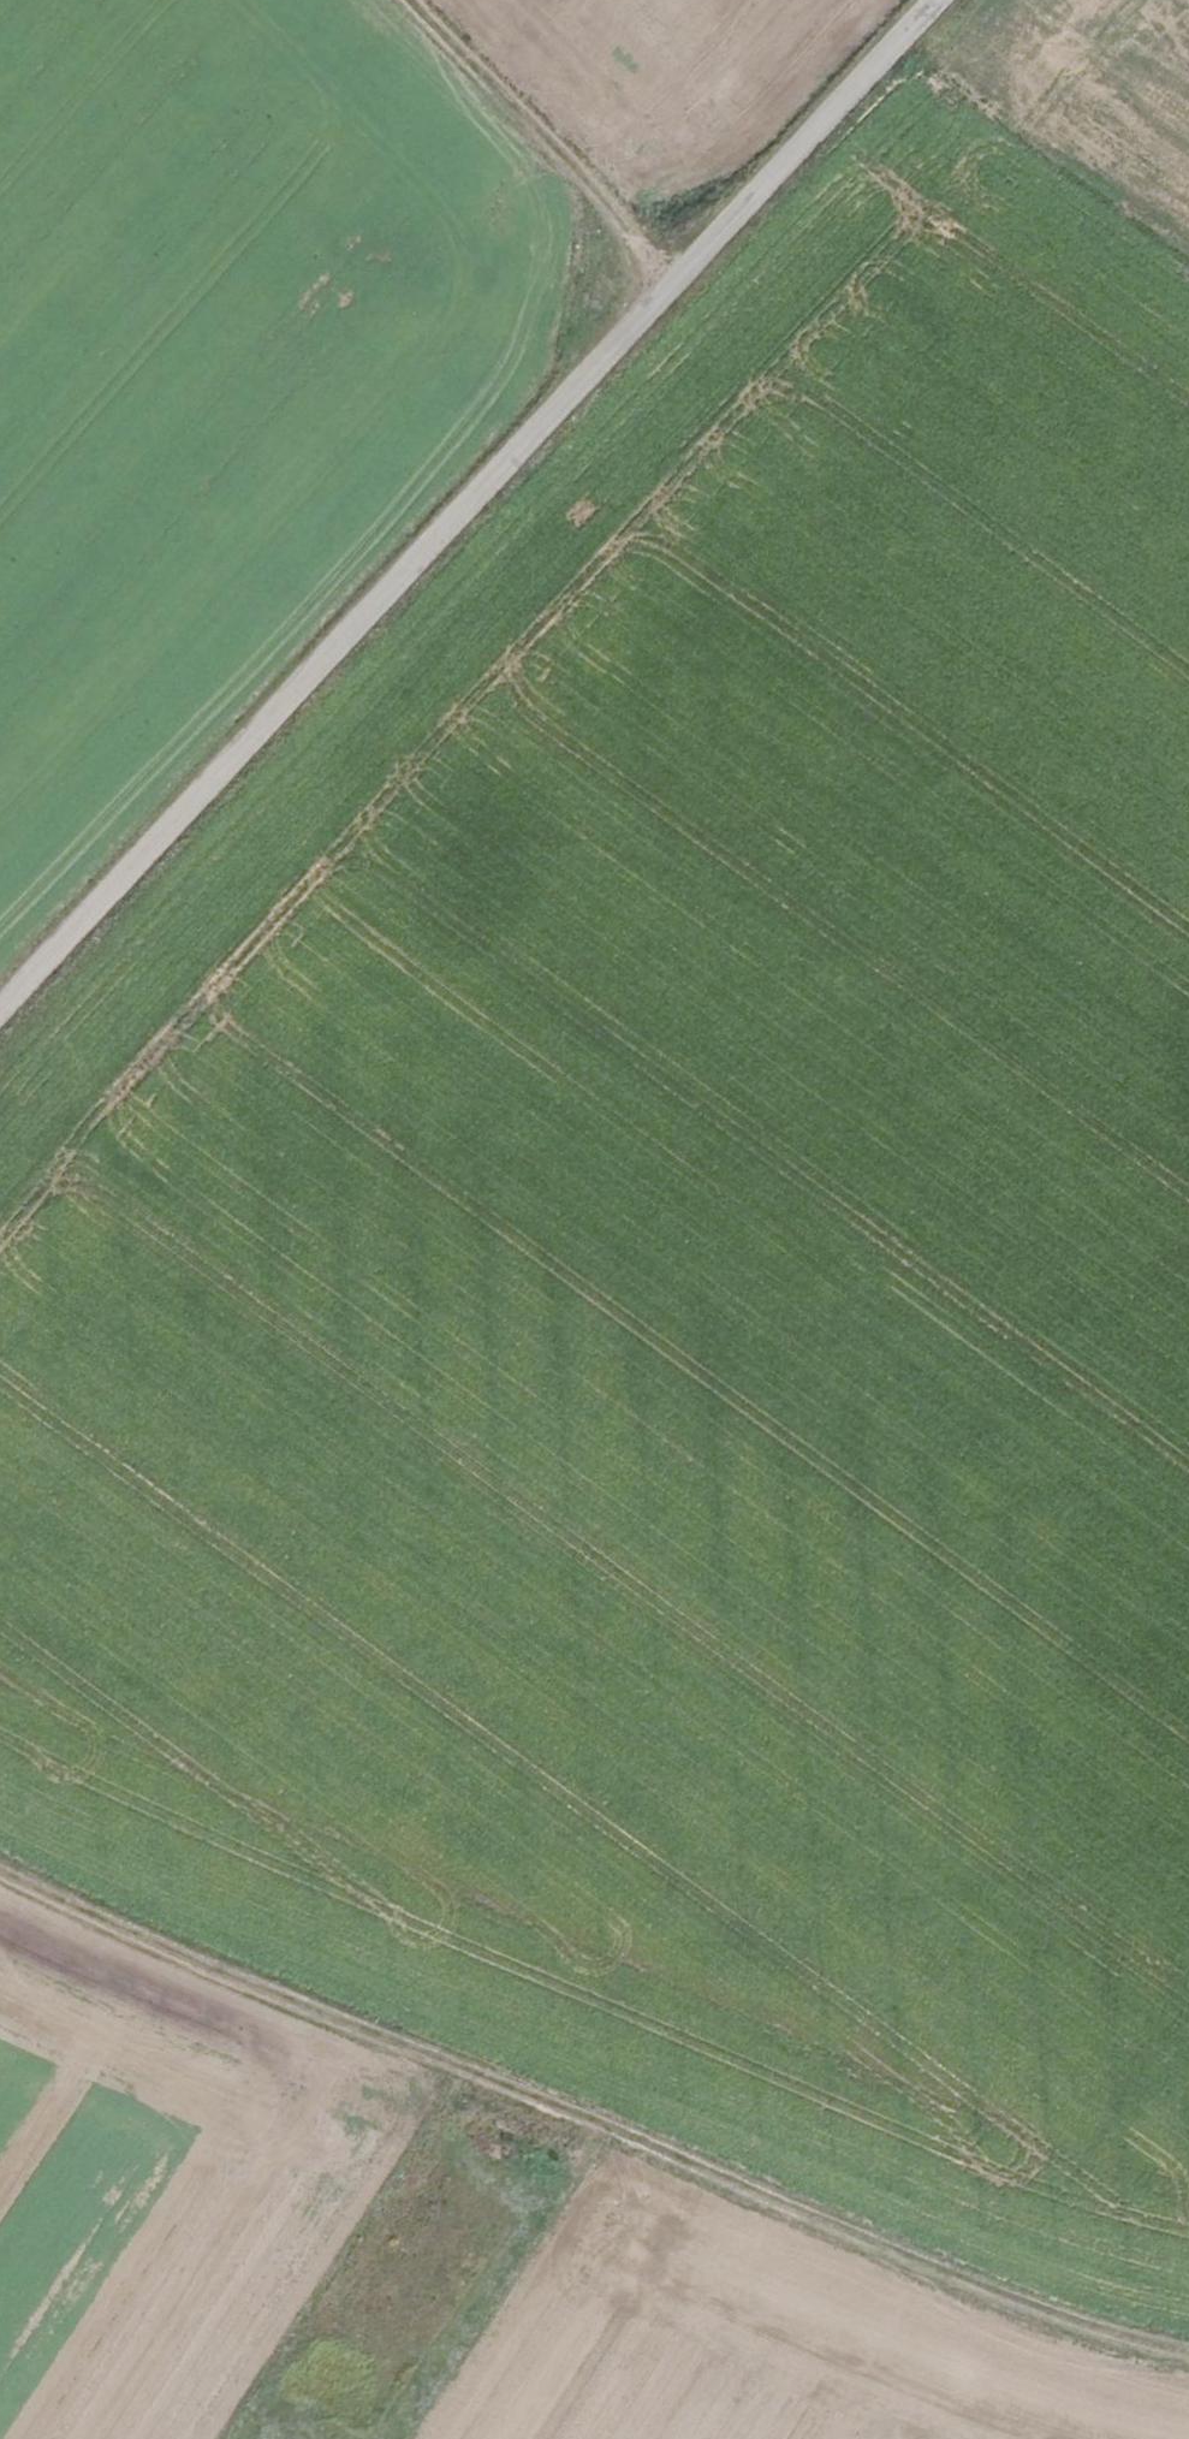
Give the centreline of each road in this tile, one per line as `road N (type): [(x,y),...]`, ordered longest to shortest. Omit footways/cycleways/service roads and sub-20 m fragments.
road 1 (unclassified): [(0,1008),(935,0)]
road 2 (track): [(1188,2348),(459,2084),(0,1872)]
road 3 (track): [(407,0),(618,217),(671,285)]

